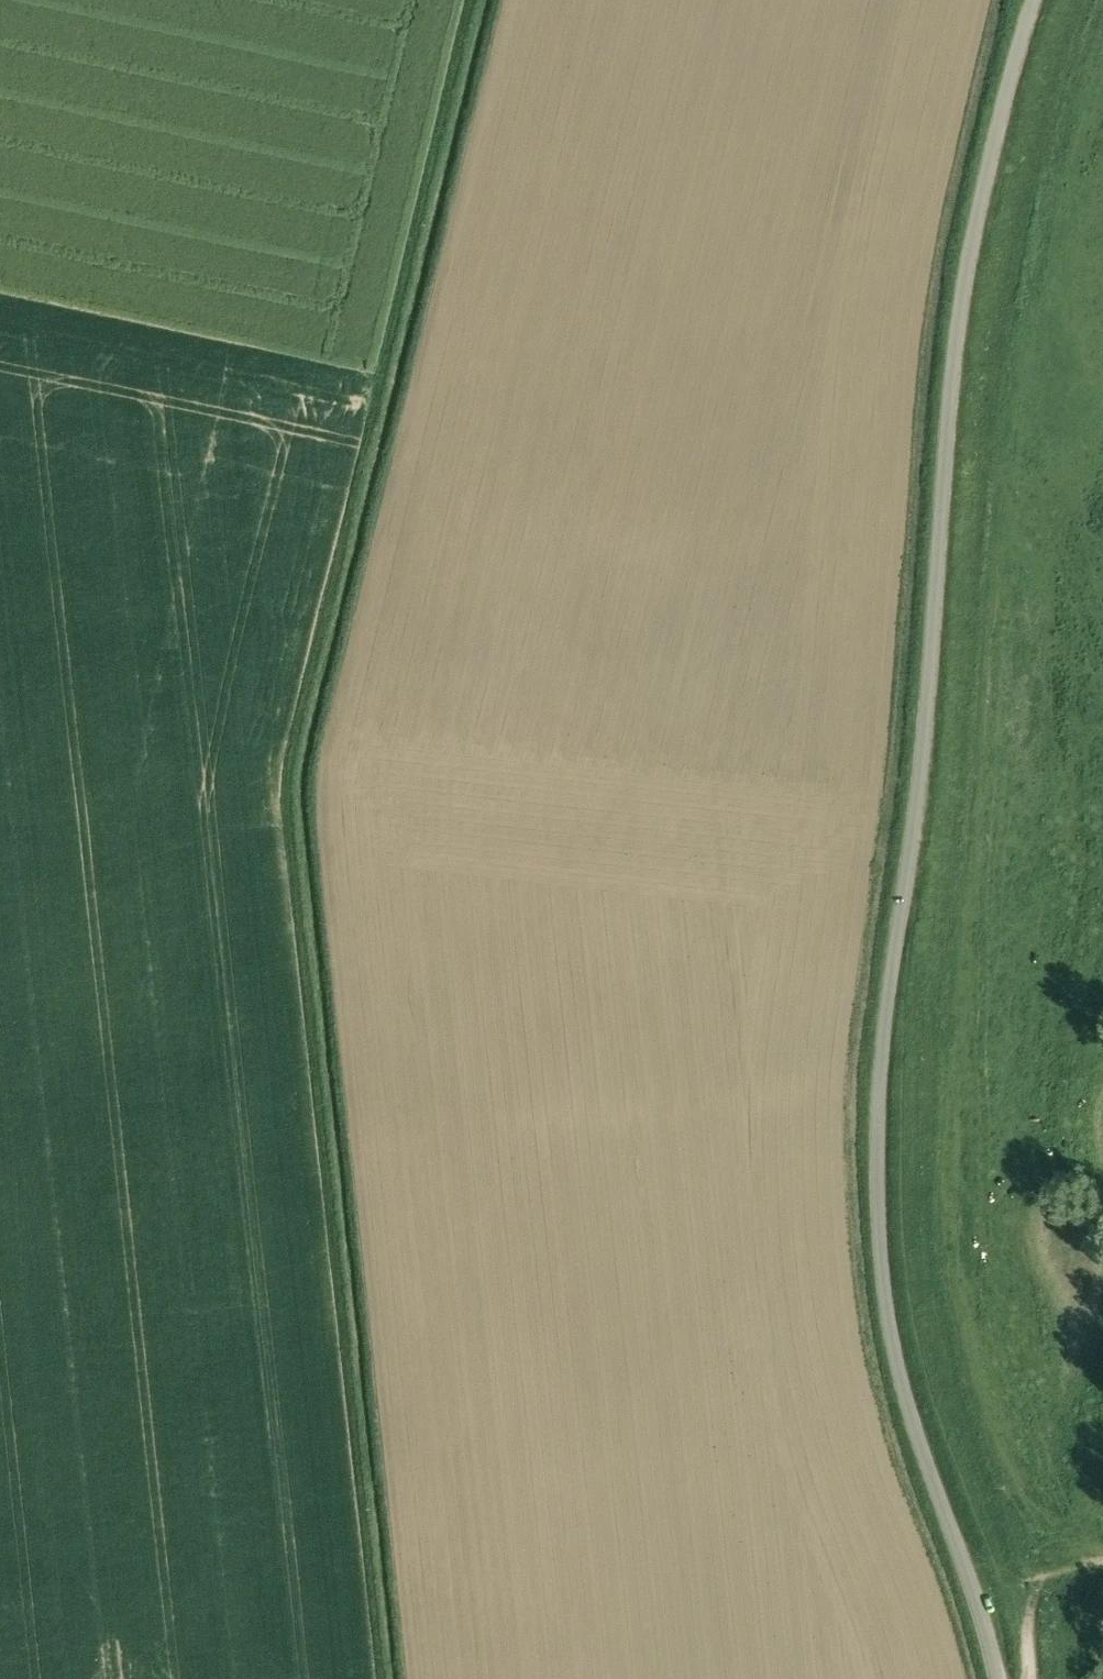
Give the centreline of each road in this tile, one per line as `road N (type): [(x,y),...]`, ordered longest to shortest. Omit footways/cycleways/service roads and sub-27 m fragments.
road 1 (unclassified): [(998,1678),(916,1435),(883,1300),(874,1144),(926,712),(956,314),(973,212),(1035,0)]
road 2 (track): [(1029,1678),(1046,1579),(1102,1558)]

